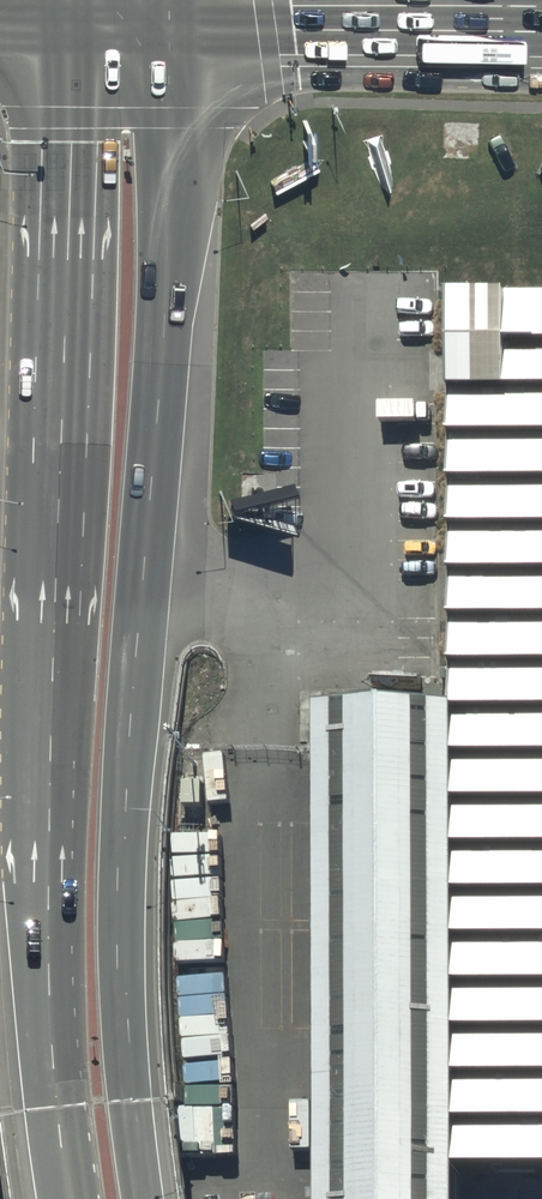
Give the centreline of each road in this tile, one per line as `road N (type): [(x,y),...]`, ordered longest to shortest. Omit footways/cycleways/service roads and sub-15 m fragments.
road 1 (trunk): [(168,27),(155,413),(133,678),(125,893),(144,1198)]
road 2 (trunk): [(67,1198),(49,904),(63,27)]
road 3 (primary): [(541,34),(168,27)]

